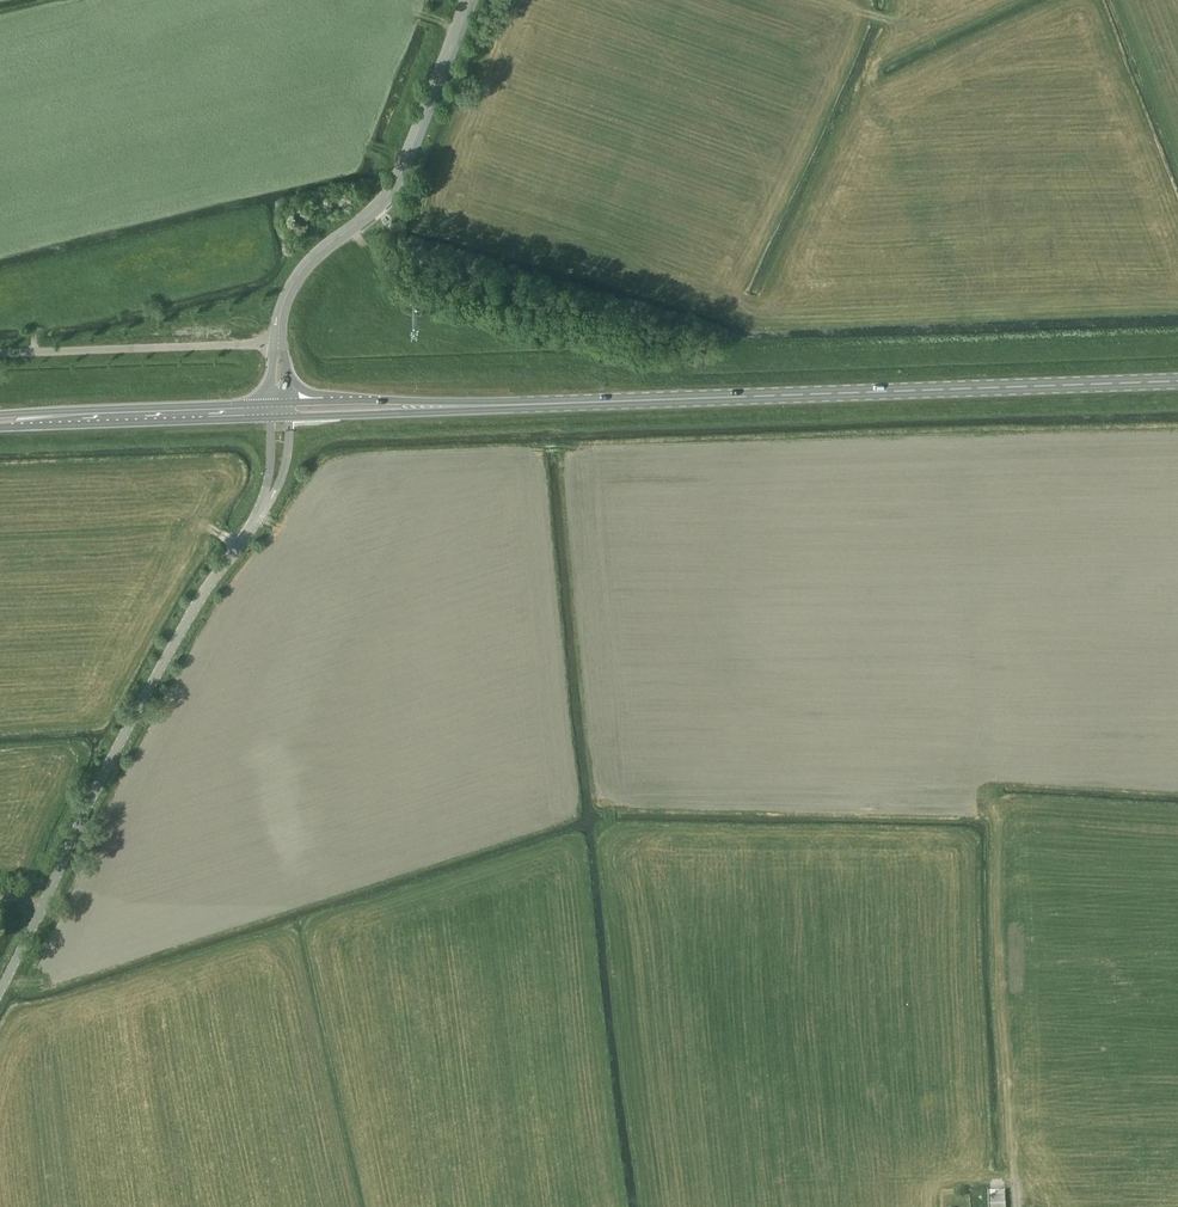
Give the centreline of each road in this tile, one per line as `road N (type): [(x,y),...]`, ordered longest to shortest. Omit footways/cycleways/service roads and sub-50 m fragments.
road 1 (primary): [(450,406),(1177,380)]
road 2 (tertiary): [(0,992),(147,692),(266,499)]
road 3 (tertiary): [(278,343),(297,276),(379,205),(400,175),(469,0)]
road 4 (unclassified): [(0,353),(278,343)]
road 5 (primary): [(270,403),(0,414)]
road 6 (primary): [(0,427),(270,416)]
road 7 (primary): [(288,416),(450,406)]
road 8 (primary): [(450,406),(288,402)]

